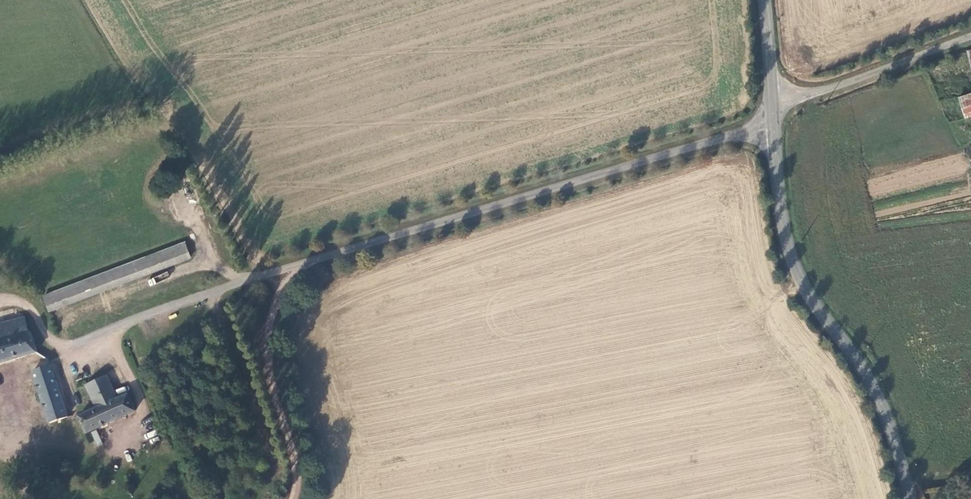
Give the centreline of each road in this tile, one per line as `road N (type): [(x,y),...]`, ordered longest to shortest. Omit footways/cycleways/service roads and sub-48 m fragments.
road 1 (unclassified): [(771,110),(766,127),(304,260),(67,347)]
road 2 (tertiary): [(771,110),(780,217),(794,265),(869,377),(916,498)]
road 3 (unclassified): [(970,40),(809,95),(777,97),(771,110)]

